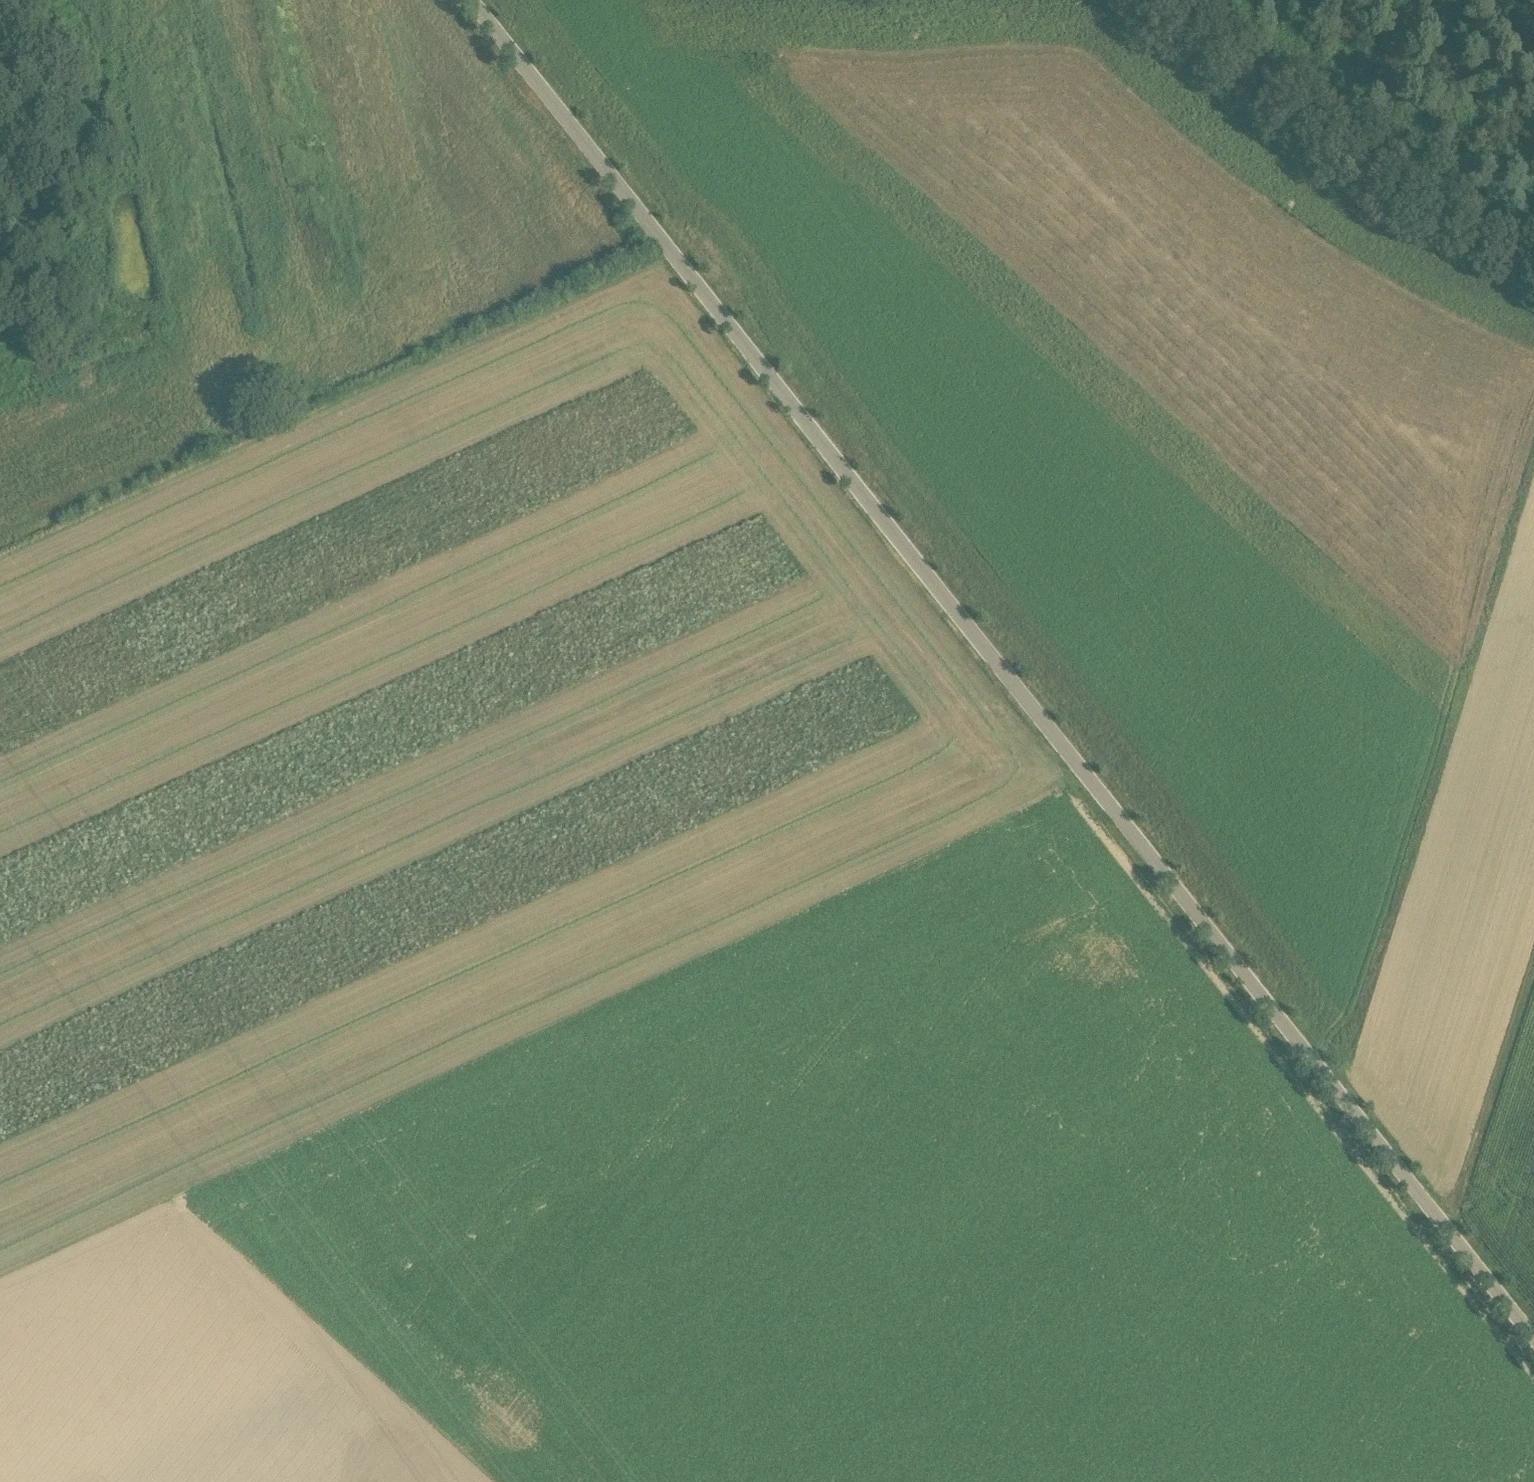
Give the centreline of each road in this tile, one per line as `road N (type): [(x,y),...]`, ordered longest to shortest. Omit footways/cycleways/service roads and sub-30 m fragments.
road 1 (unclassified): [(468,0),(1533,1340)]

